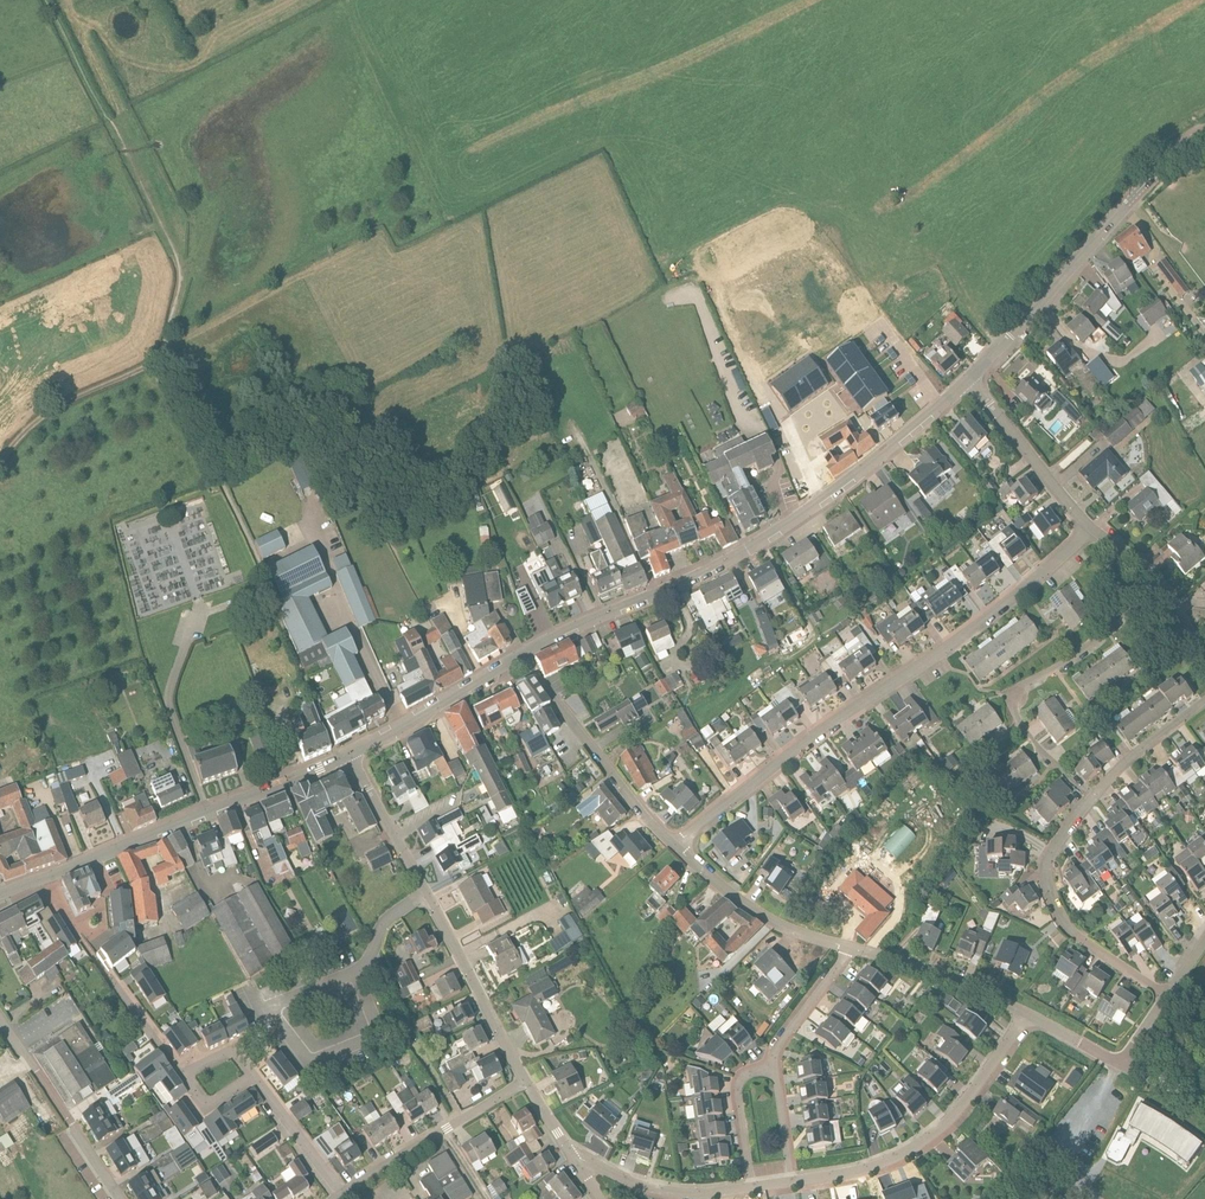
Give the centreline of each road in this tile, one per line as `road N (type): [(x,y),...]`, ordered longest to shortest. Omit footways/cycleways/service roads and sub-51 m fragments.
road 1 (secondary): [(521,654),(761,541),(969,378)]
road 2 (residential): [(675,847),(800,747),(983,623),(1088,529)]
road 3 (residential): [(525,1079),(349,754)]
road 4 (secondary): [(969,378),(1141,187),(1204,135)]
road 5 (secondary): [(47,876),(349,754)]
road 6 (residential): [(1089,801),(1023,728),(1015,700),(1026,685),(1101,638),(1149,573)]
road 7 (residential): [(792,1181),(870,1167),(923,1141),(962,1105),(1027,1014)]
road 8 (residential): [(1163,995),(1071,929),(1051,901),(1048,858),(1089,801)]
road 9 (residential): [(675,847),(533,671)]
road 10 (residential): [(337,1196),(525,1079)]
road 11 (residential): [(121,1198),(0,1018)]
road 12 (residential): [(850,948),(771,920),(675,847)]
road 13 (secondary): [(349,754),(521,654)]
road 14 (track): [(161,357),(40,419),(0,460)]
road 15 (residential): [(1088,529),(969,378)]
road 16 (residential): [(1027,1014),(850,948)]
road 17 (residential): [(575,1158),(670,1192),(752,1187)]
road 18 (residential): [(1089,801),(1127,760),(1204,701)]
road 19 (residential): [(250,1073),(337,1196)]
road 20 (residential): [(775,1071),(778,1045),(850,948)]
road 21 (residential): [(775,1071),(751,1074),(739,1088),(752,1187)]
road 22 (residential): [(110,979),(190,1076)]

